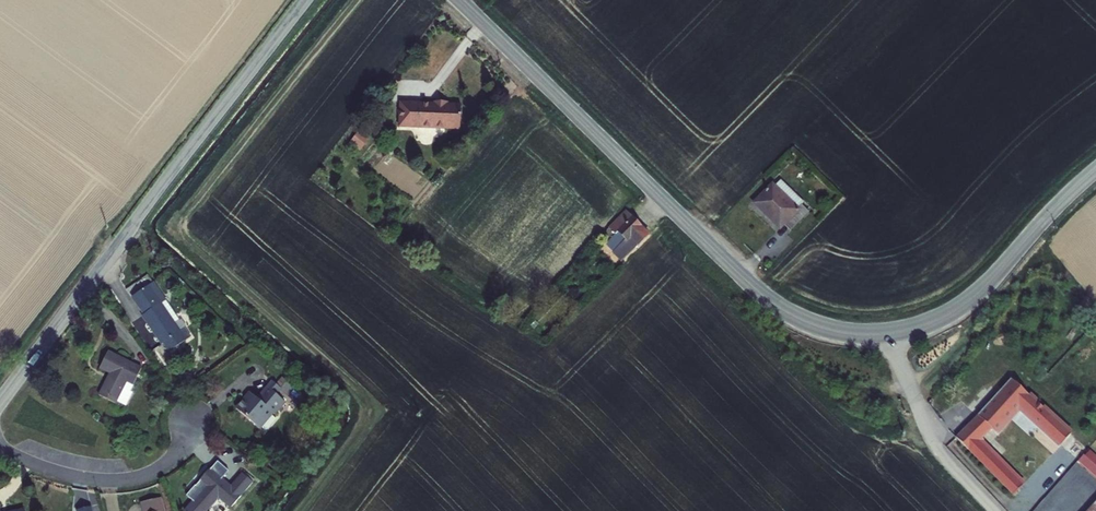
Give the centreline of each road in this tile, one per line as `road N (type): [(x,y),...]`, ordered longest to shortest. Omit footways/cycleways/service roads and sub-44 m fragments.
road 1 (tertiary): [(1095,179),(985,288),(935,321),(895,336),(841,336),(783,314),(455,0)]
road 2 (tertiary): [(314,0),(0,413)]
road 3 (residential): [(0,445),(47,467),(102,479),(146,476),(180,449),(194,424)]

